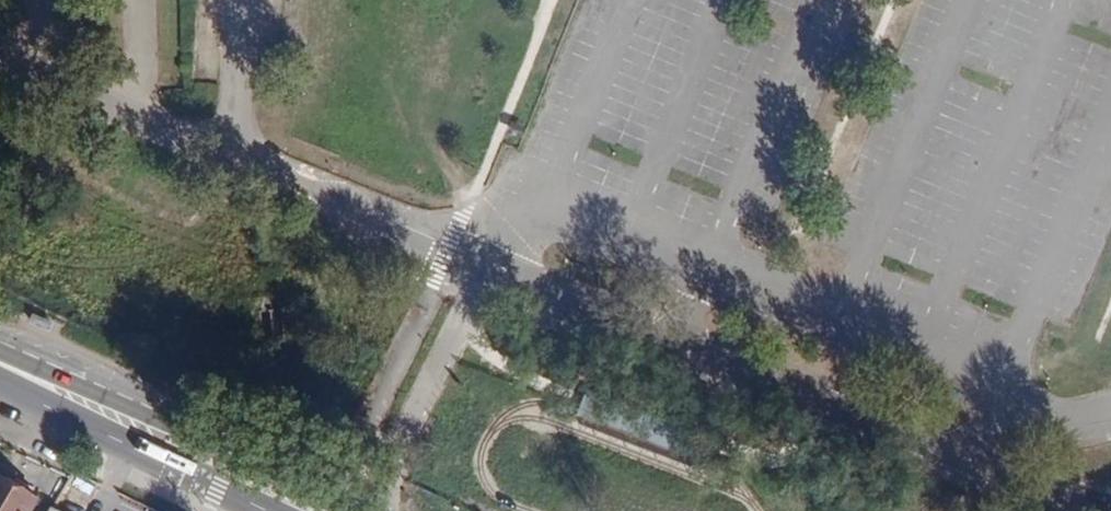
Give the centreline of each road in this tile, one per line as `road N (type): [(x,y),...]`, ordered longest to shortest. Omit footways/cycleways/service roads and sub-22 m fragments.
road 1 (unclassified): [(1110,505),(1043,487),(680,338),(467,242)]
road 2 (residential): [(0,56),(467,242)]
road 3 (primary): [(359,510),(22,375)]
road 4 (primary): [(22,375),(273,510)]

